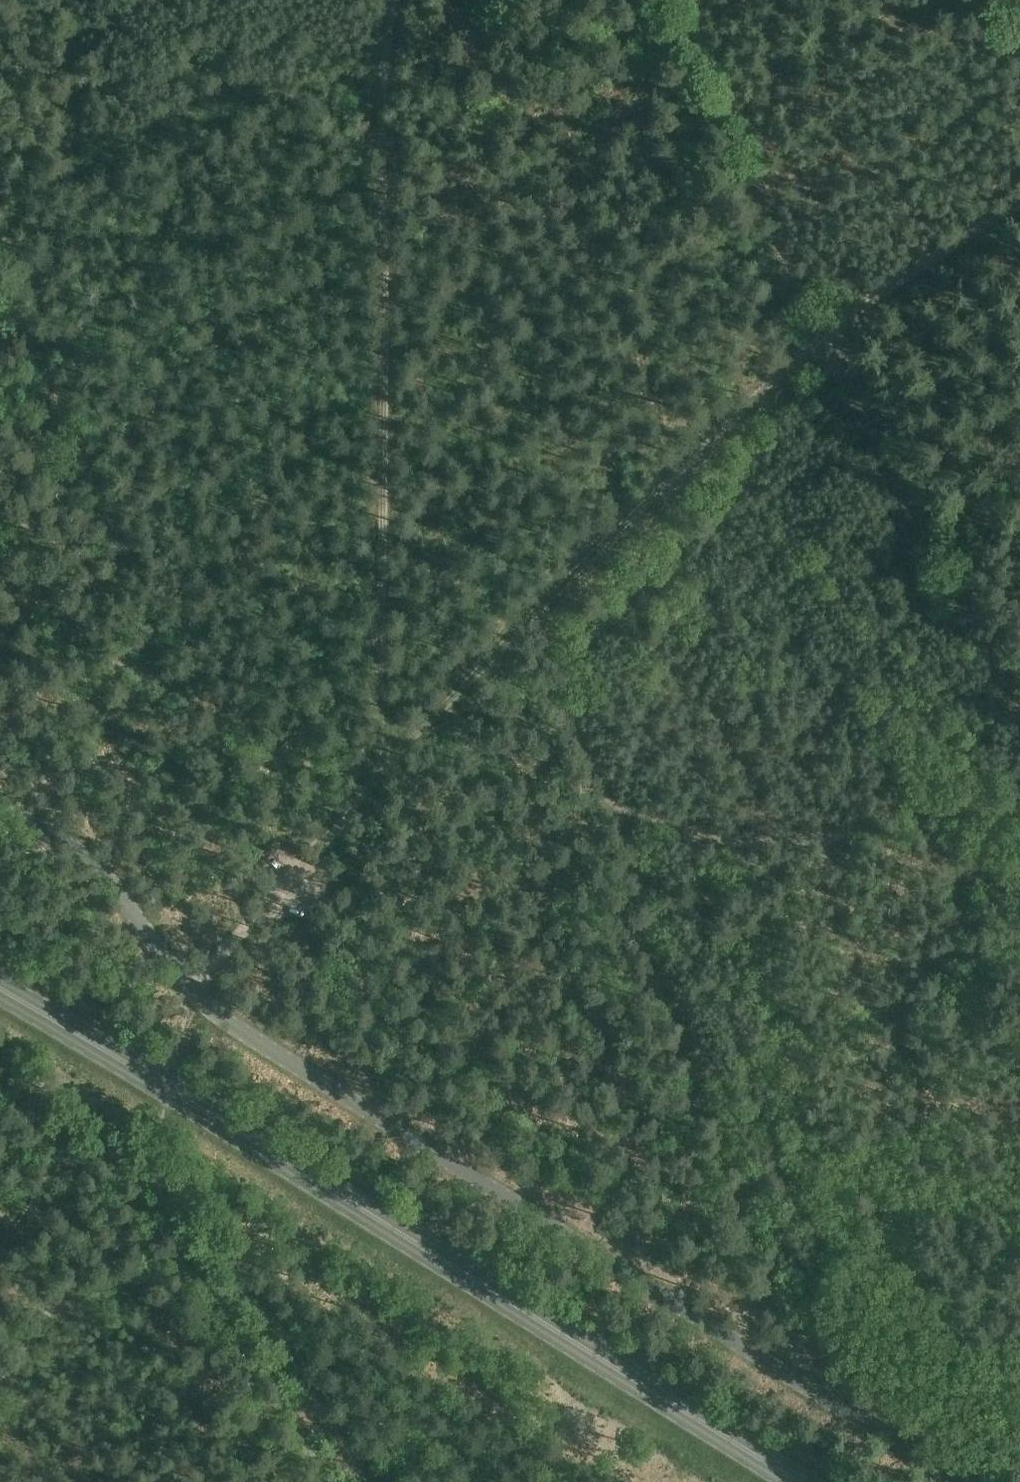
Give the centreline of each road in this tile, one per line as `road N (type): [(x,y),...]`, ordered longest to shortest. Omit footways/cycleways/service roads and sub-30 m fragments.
road 1 (unclassified): [(956,1481),(228,1023),(81,856),(0,813)]
road 2 (track): [(391,0),(381,100),(375,779),(189,988)]
road 3 (primary): [(798,1481),(0,989)]
road 4 (track): [(1019,197),(782,372),(375,779)]
road 5 (track): [(646,0),(1019,719)]
road 6 (track): [(370,789),(251,719),(103,650),(75,625),(91,475),(0,289)]
road 7 (track): [(533,621),(604,793),(632,816),(783,844),(896,816),(1019,815)]
road 8 (track): [(145,1158),(163,1163),(188,1190),(362,1481)]
road 9 (track): [(0,1237),(70,1154),(98,1147),(145,1158)]

